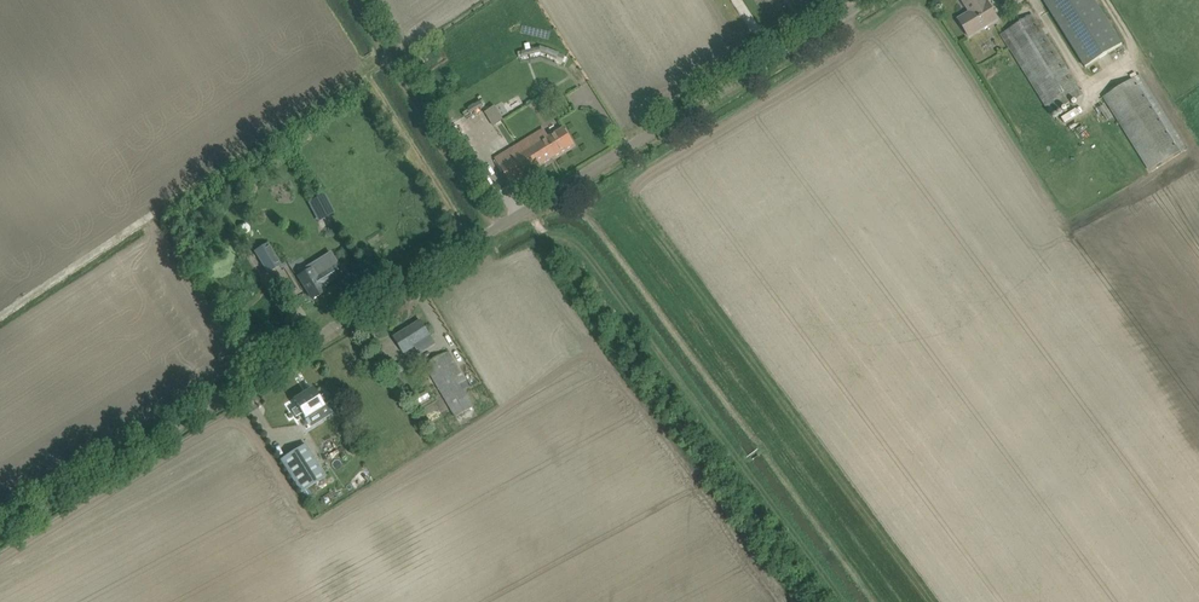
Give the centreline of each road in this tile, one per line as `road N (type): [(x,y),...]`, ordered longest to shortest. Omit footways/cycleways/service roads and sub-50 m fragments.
road 1 (unclassified): [(0,536),(878,0)]
road 2 (track): [(495,233),(381,65),(0,320)]
road 3 (track): [(849,601),(590,250),(571,237),(550,240),(506,263),(485,239)]
road 4 (track): [(871,601),(570,188)]

